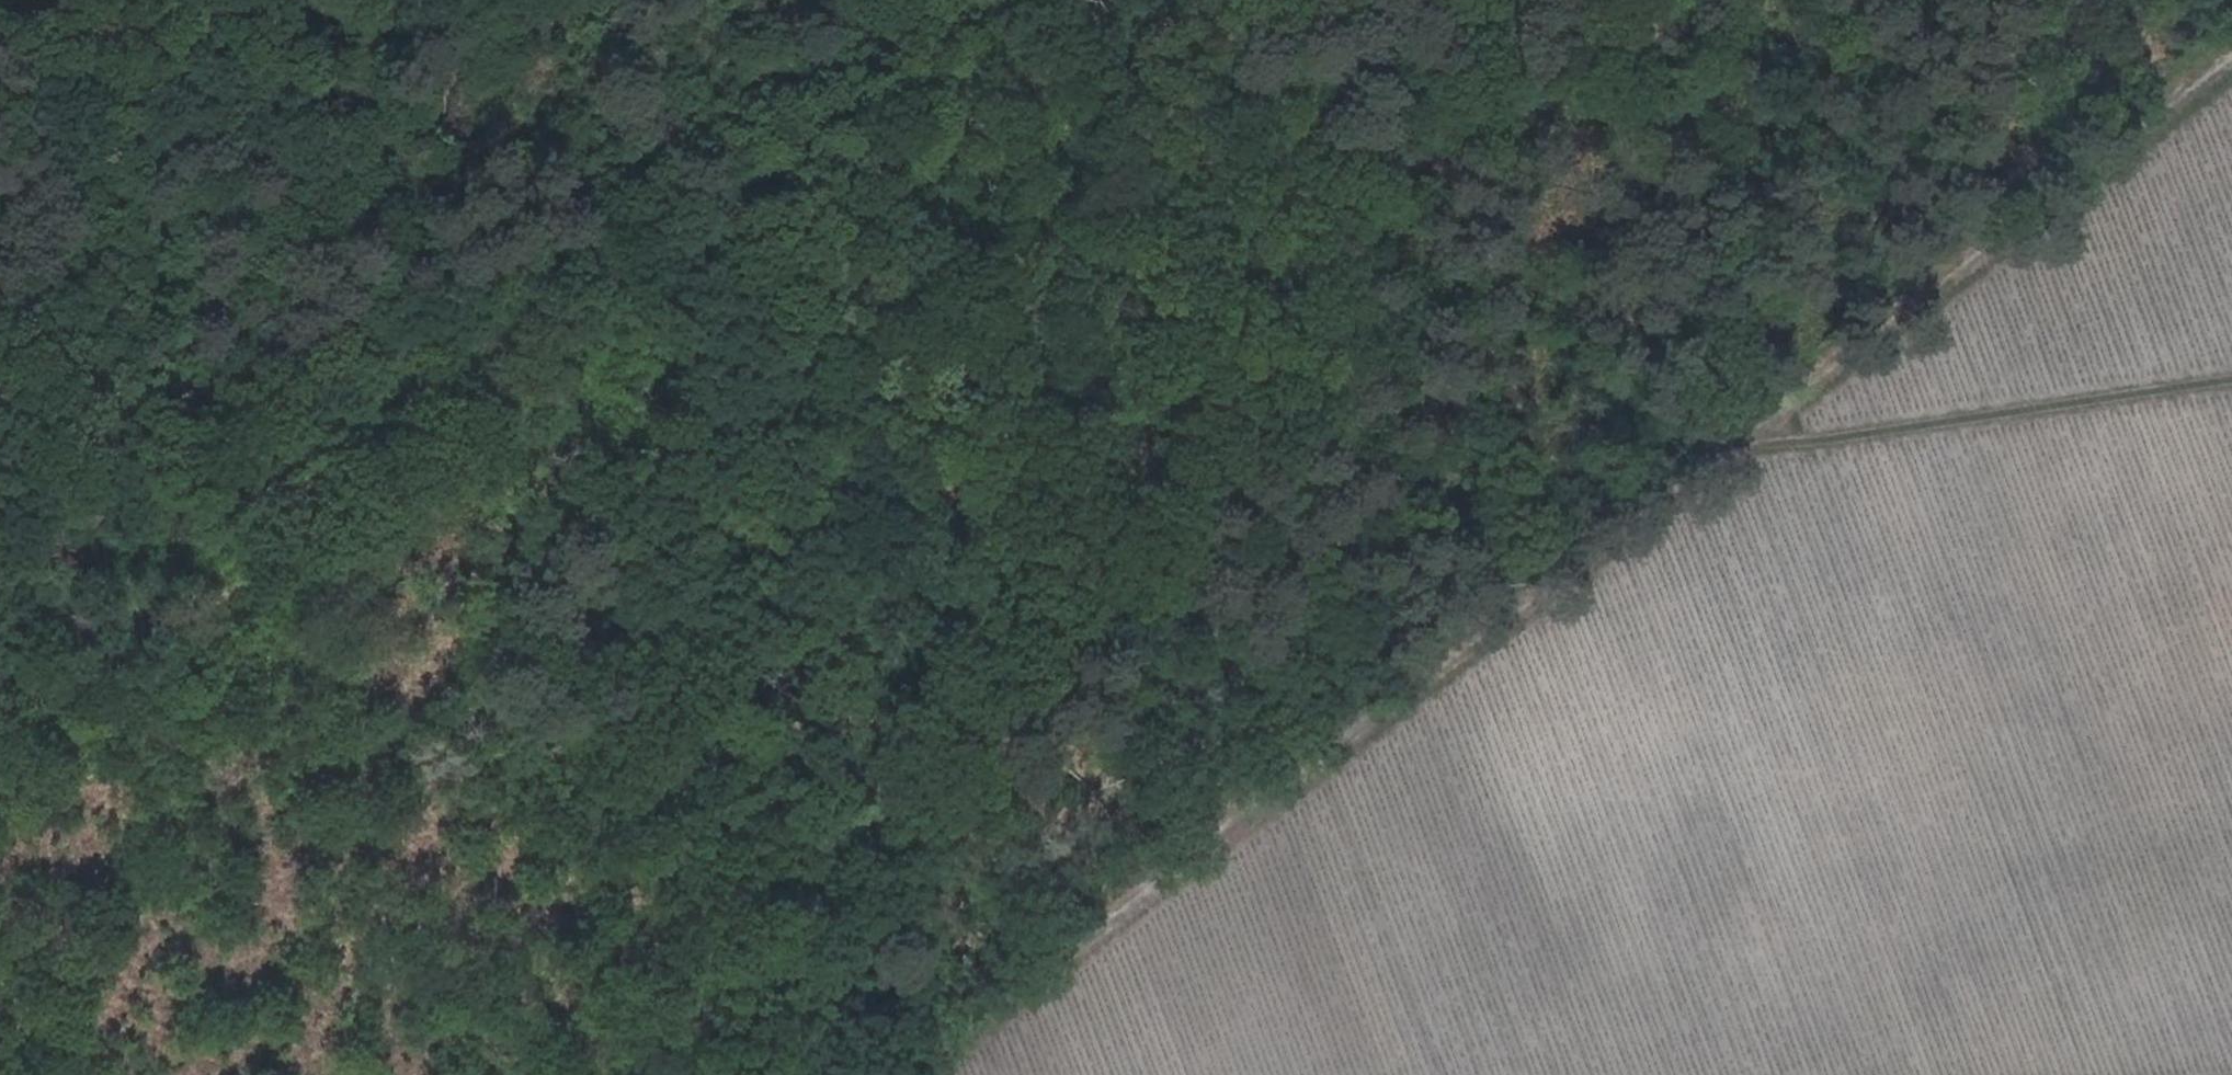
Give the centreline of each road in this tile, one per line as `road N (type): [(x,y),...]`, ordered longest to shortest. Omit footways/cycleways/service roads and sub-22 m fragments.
road 1 (track): [(933,1074),(1744,452),(2231,382)]
road 2 (track): [(1744,452),(2028,230),(2231,55)]

